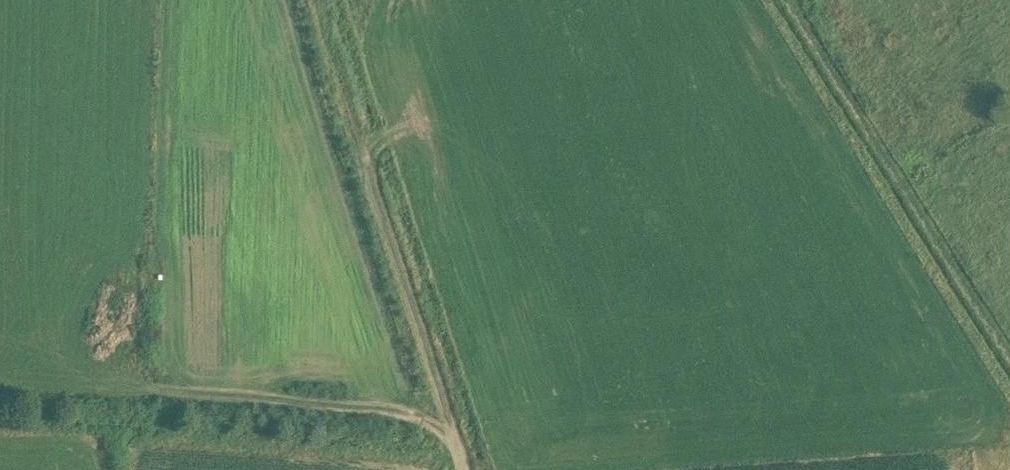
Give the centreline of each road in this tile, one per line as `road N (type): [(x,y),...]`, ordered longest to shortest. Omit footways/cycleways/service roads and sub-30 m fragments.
road 1 (track): [(464,469),(318,0)]

